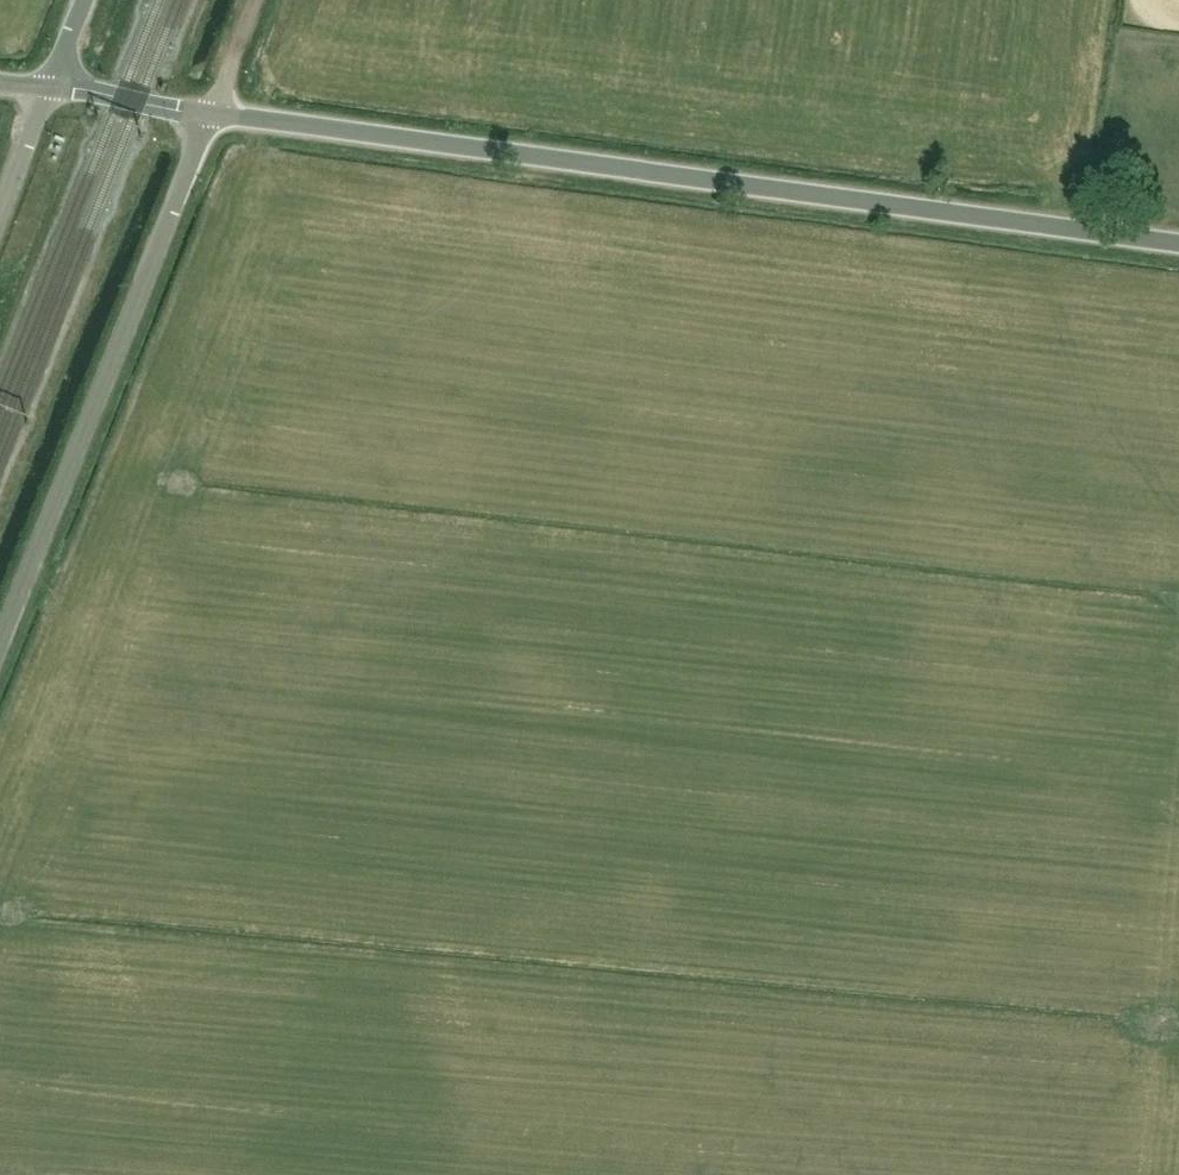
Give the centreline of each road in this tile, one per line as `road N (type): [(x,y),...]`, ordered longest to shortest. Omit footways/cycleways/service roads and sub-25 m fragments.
road 1 (tertiary): [(1178,246),(211,115)]
road 2 (unclassified): [(0,649),(211,115)]
road 3 (tertiary): [(211,115),(47,90)]
road 4 (unclassified): [(0,216),(47,90)]
road 5 (track): [(211,115),(257,0)]

